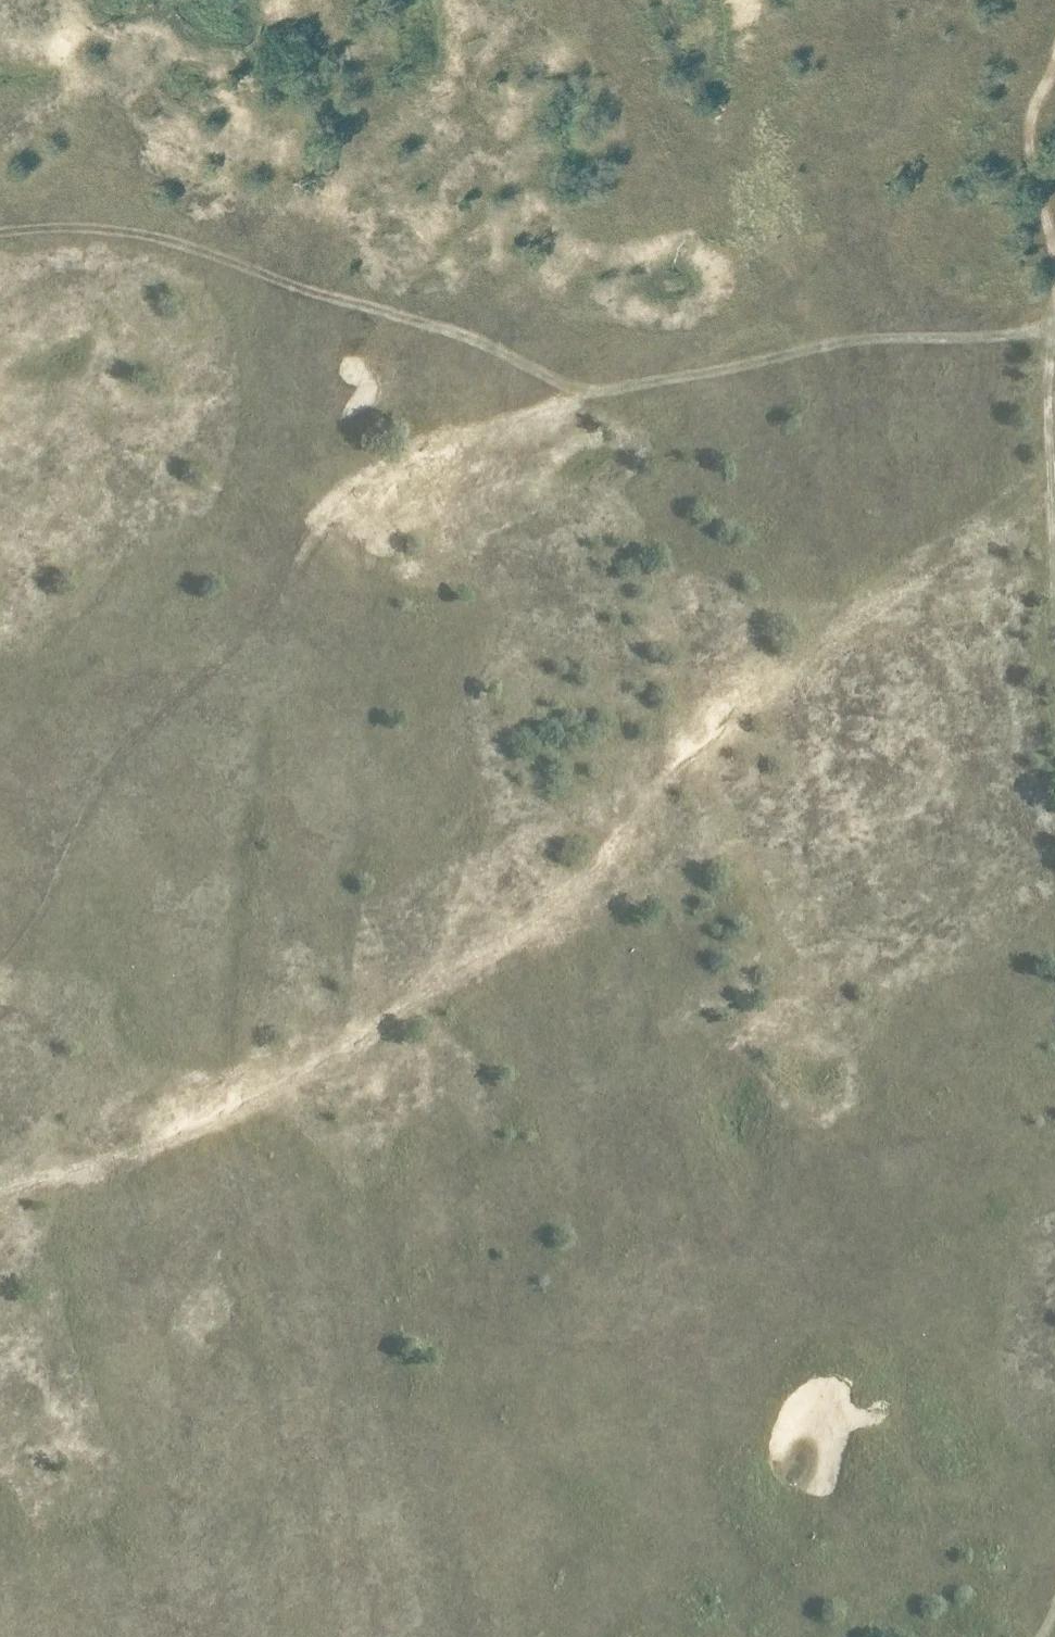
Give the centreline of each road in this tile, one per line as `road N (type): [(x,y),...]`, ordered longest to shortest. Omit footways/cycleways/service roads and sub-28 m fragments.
road 1 (track): [(0,234),(92,224),(219,252),(324,297),(458,330),(563,386),(626,384),(899,334),(1054,330)]
road 2 (track): [(1054,595),(1054,319)]
road 3 (track): [(1054,253),(1031,132),(1054,61)]

